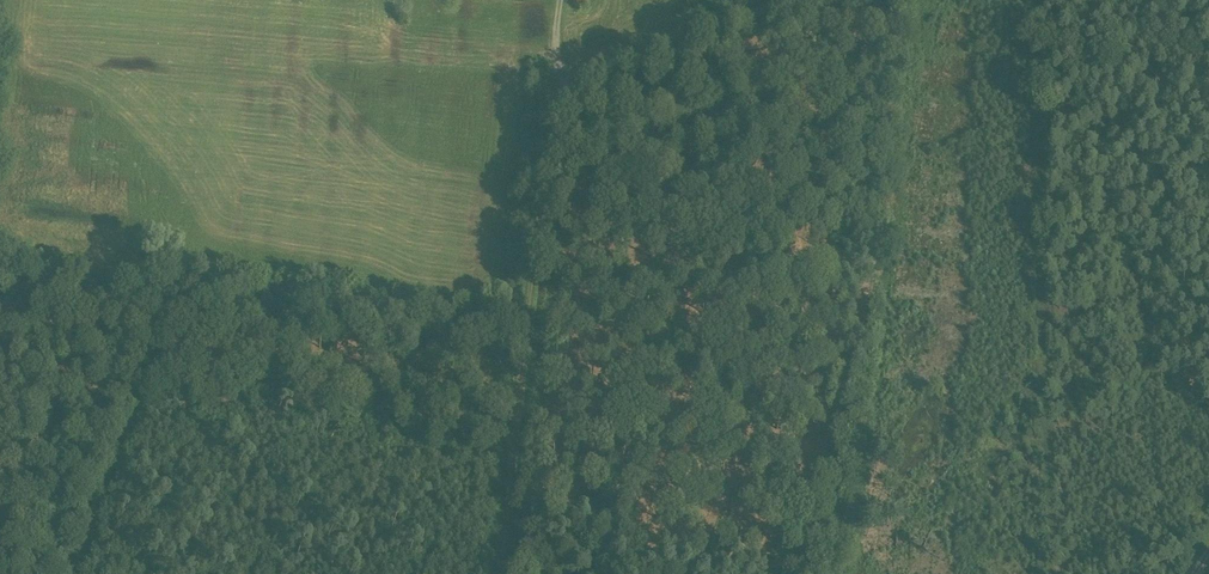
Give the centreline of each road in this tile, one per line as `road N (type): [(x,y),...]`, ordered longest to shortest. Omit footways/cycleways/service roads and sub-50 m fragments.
road 1 (track): [(506,573),(557,48)]
road 2 (track): [(561,0),(557,48),(570,65),(583,65),(772,0)]

